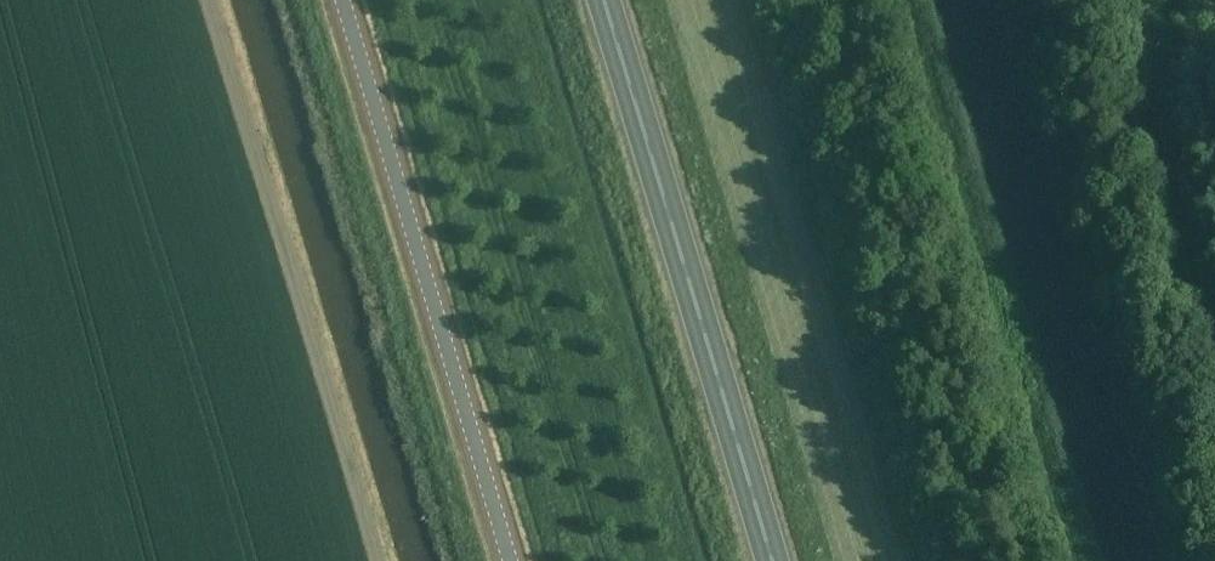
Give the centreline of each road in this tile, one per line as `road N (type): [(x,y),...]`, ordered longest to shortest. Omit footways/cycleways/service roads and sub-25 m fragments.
road 1 (trunk): [(775,560),(607,0)]
road 2 (unclassified): [(505,560),(339,0)]

